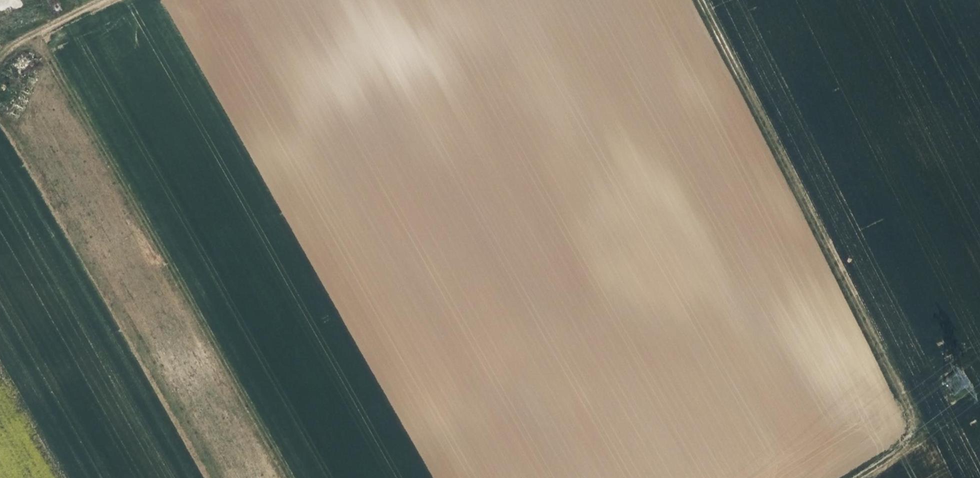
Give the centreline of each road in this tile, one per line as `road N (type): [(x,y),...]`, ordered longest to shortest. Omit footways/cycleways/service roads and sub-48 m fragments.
road 1 (track): [(854,477),(911,436),(911,410),(704,0)]

